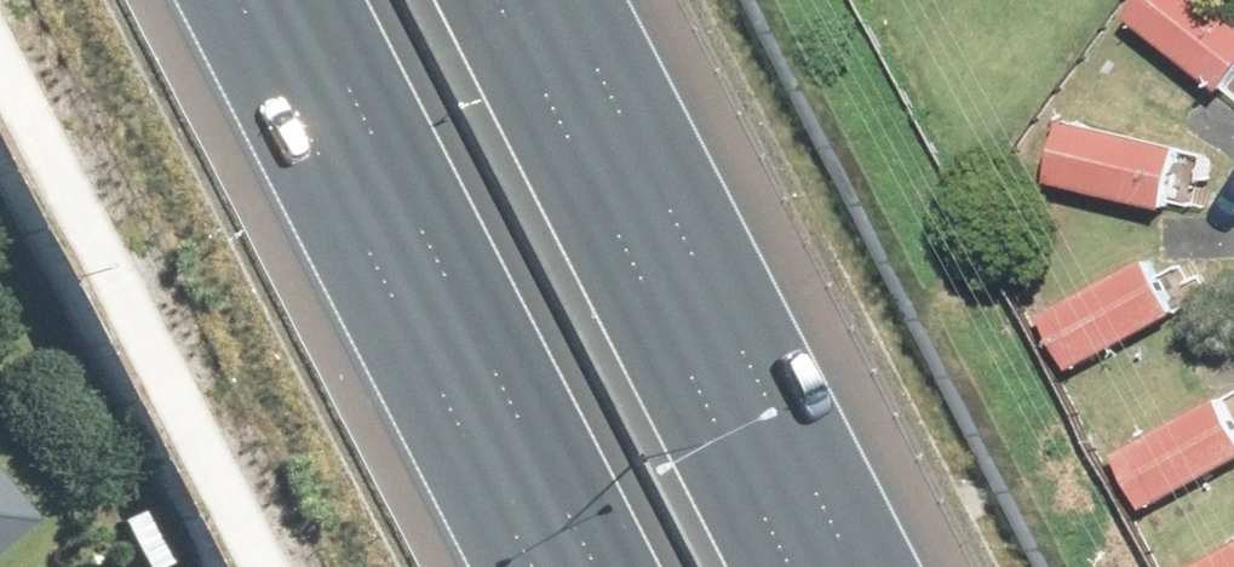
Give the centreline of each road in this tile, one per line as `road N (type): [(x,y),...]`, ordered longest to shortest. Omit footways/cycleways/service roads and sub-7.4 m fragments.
road 1 (motorway): [(564,566),(272,0)]
road 2 (motorway): [(519,0),(810,566)]

